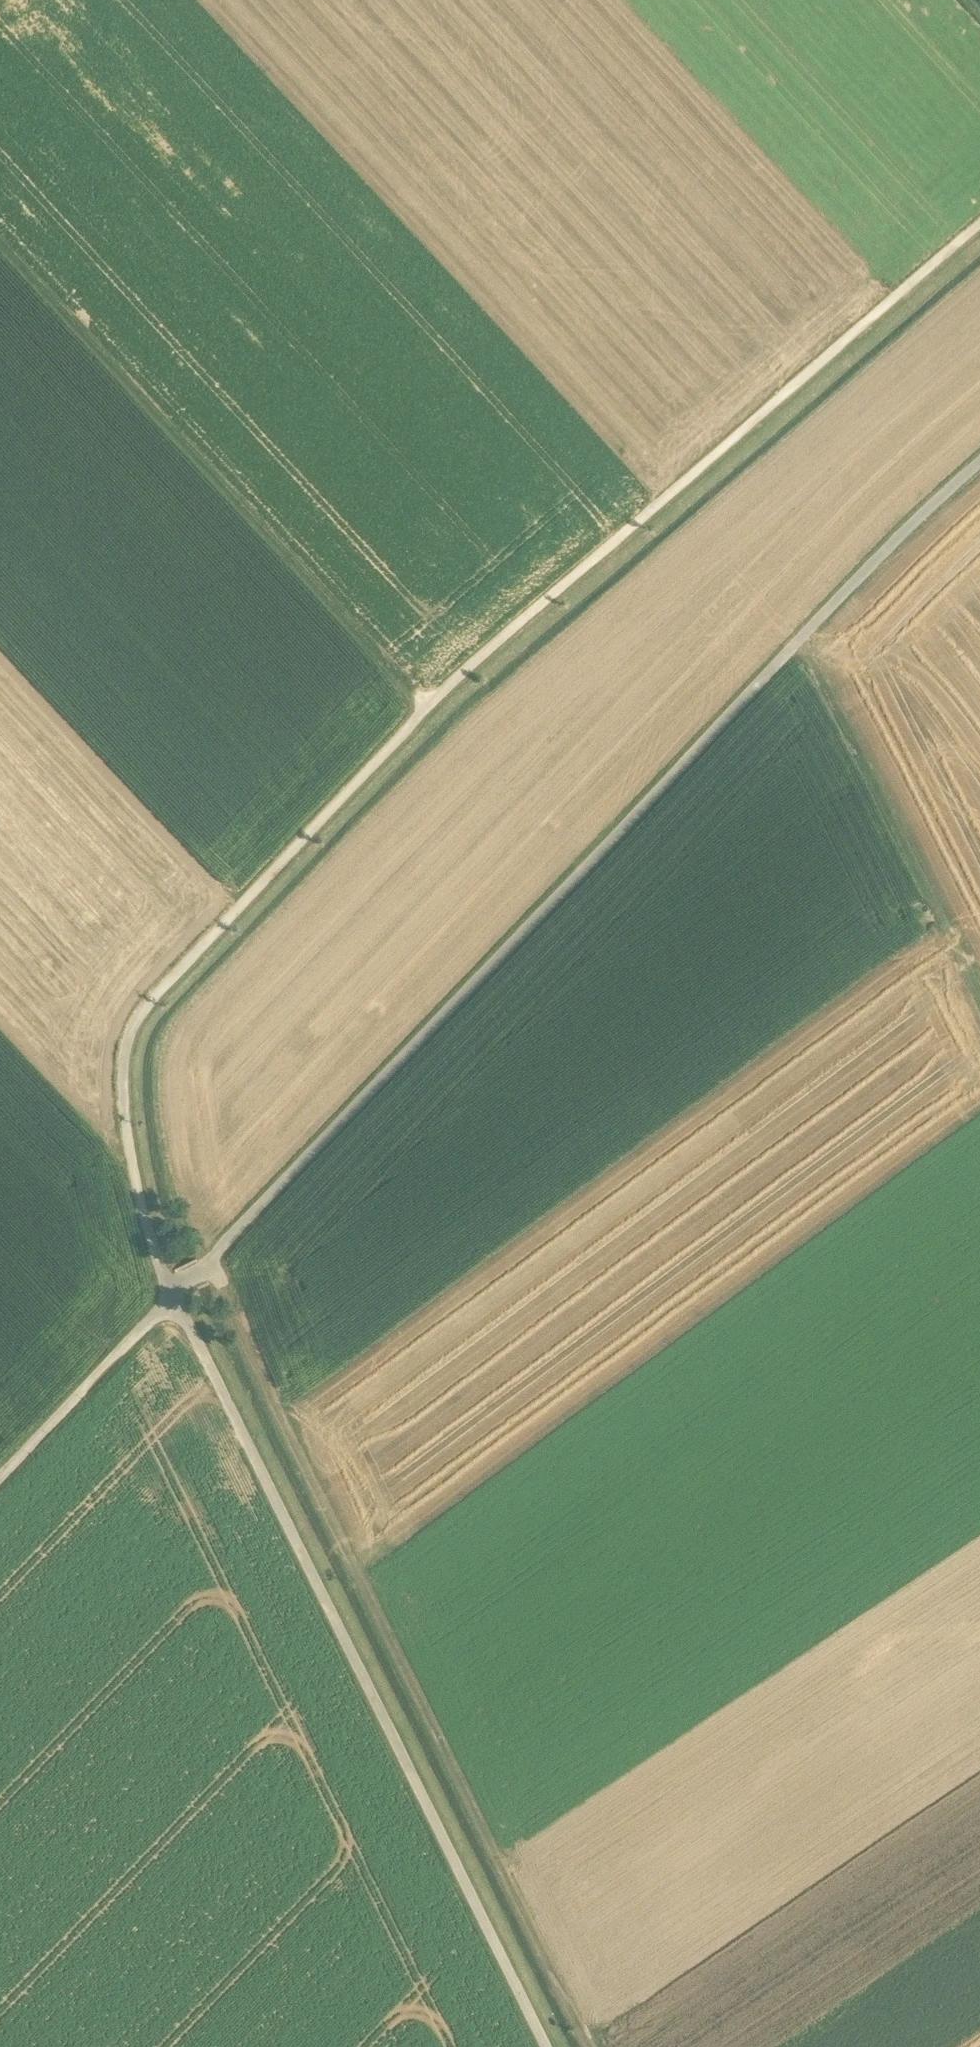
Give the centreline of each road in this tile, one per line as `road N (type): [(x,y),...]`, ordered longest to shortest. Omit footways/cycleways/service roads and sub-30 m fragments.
road 1 (track): [(979,227),(421,712),(138,1017),(120,1073),(125,1133),(136,1206),(172,1297)]
road 2 (track): [(979,463),(801,638),(172,1297)]
road 3 (track): [(587,2046),(205,1266)]
road 4 (track): [(172,1297),(544,2046)]
road 5 (track): [(0,246),(421,712)]
road 6 (track): [(801,638),(979,999)]
road 7 (track): [(0,1477),(172,1297)]

